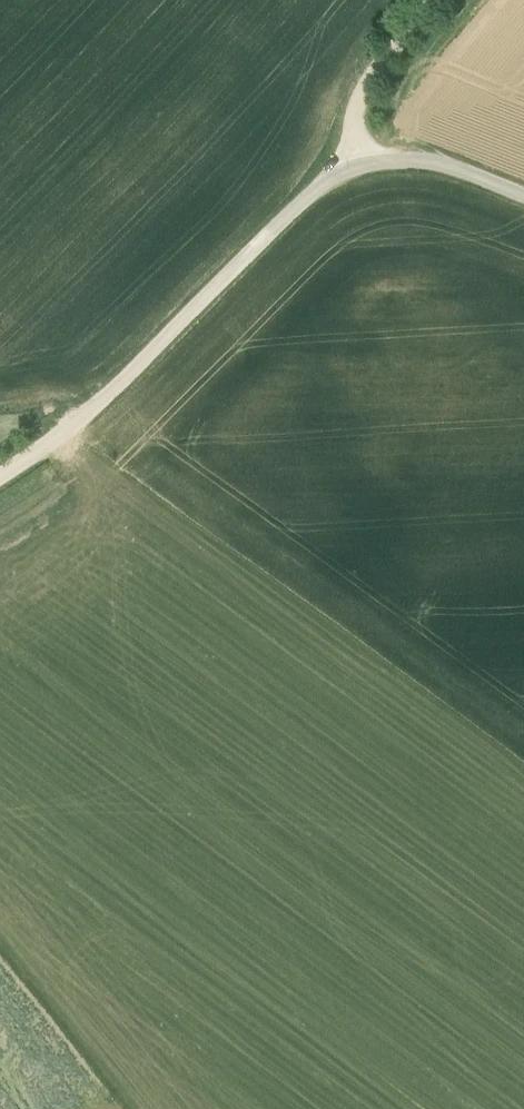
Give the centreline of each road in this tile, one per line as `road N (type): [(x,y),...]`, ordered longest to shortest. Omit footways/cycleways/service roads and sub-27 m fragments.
road 1 (track): [(0,475),(96,408),(270,231),(330,176),(356,165)]
road 2 (track): [(356,165),(353,128),(363,96),(436,0)]
road 3 (track): [(523,195),(432,160),(356,165)]

